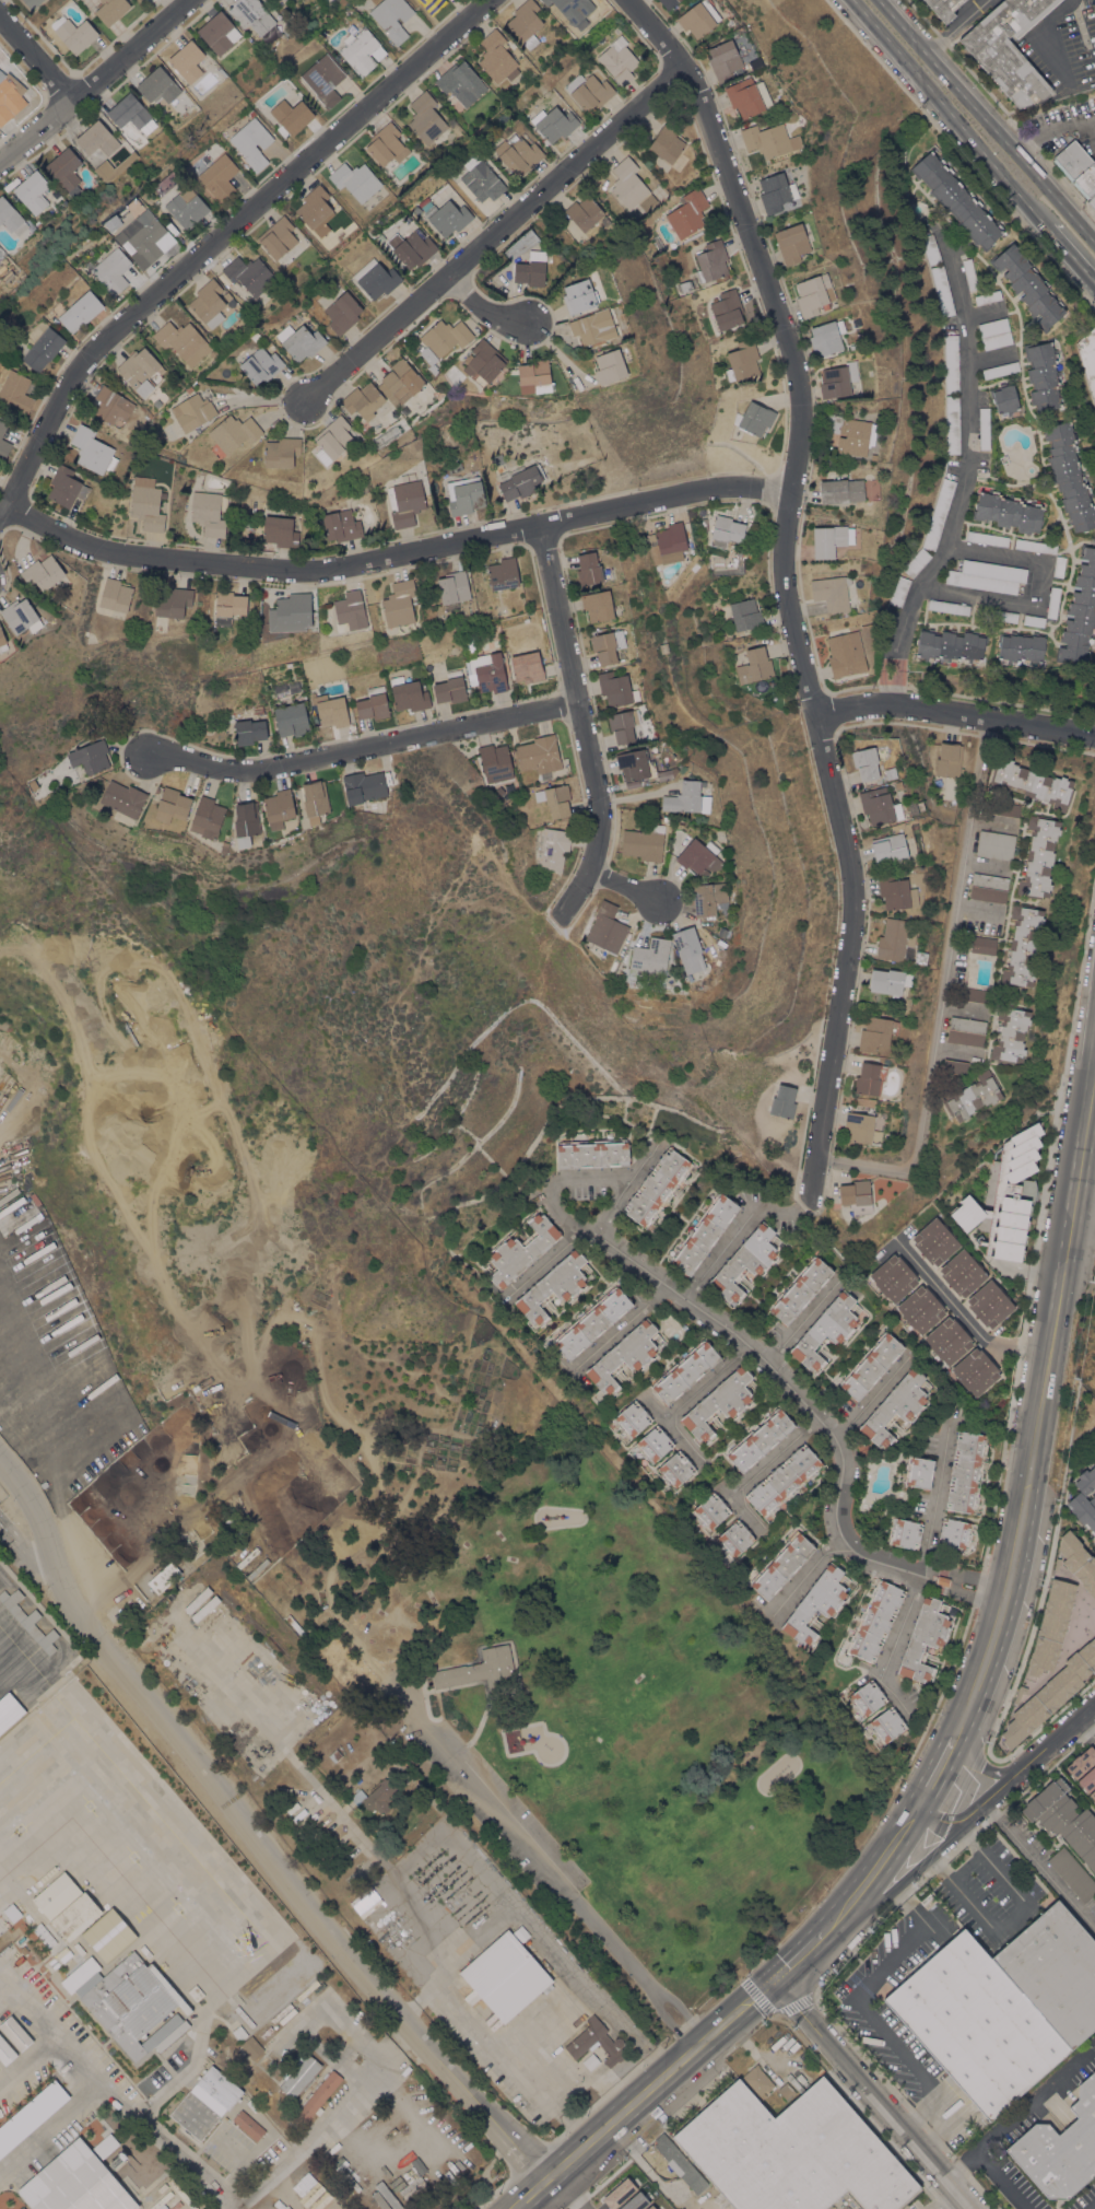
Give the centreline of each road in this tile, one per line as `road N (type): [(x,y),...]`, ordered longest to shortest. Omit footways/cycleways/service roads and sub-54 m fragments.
road 1 (residential): [(629,0),(684,61),(699,92),(796,376),(799,428),(784,586),(853,899),(816,1155),(800,1207)]
road 2 (residential): [(0,1460),(32,1503),(62,1593),(90,1635),(372,1983),(548,2183)]
road 3 (residential): [(790,493),(710,488),(313,570),(90,547),(4,505)]
road 4 (residential): [(488,0),(91,350),(0,514)]
road 5 (primary): [(953,1738),(1006,1594),(1094,1087)]
road 6 (residential): [(988,717),(914,1167),(816,1155)]
road 7 (residential): [(684,61),(291,412)]
road 8 (residential): [(891,670),(915,596),(945,545),(967,459),(966,326),(941,236)]
road 9 (residential): [(577,700),(268,769),(223,768),(137,740)]
road 10 (residential): [(556,921),(589,868),(600,819),(540,524)]
road 11 (secondary): [(1094,243),(878,0)]
road 12 (residential): [(980,2208),(776,1979)]
road 13 (secondary): [(852,0),(1047,221)]
road 14 (residential): [(1094,734),(891,703),(815,714)]
road 15 (primary): [(707,2037),(516,2208)]
road 16 (residential): [(189,0),(0,166)]
road 17 (tertiary): [(1094,1705),(957,1826),(912,1813)]
road 18 (tertiary): [(833,1924),(902,1883),(957,1826)]
road 19 (primary): [(912,1813),(833,1924)]

